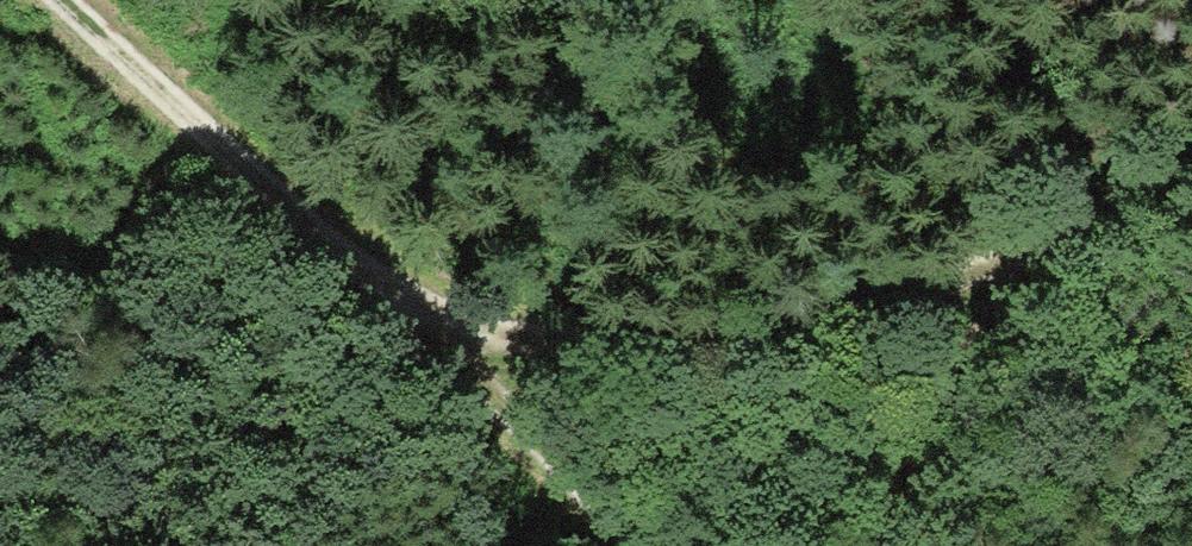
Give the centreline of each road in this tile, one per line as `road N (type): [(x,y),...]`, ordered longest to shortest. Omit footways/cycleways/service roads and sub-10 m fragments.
road 1 (track): [(421,338),(608,351),(776,342),(1022,262),(1191,174)]
road 2 (track): [(46,0),(421,338),(636,545)]
road 3 (track): [(1022,262),(958,359),(883,545)]

